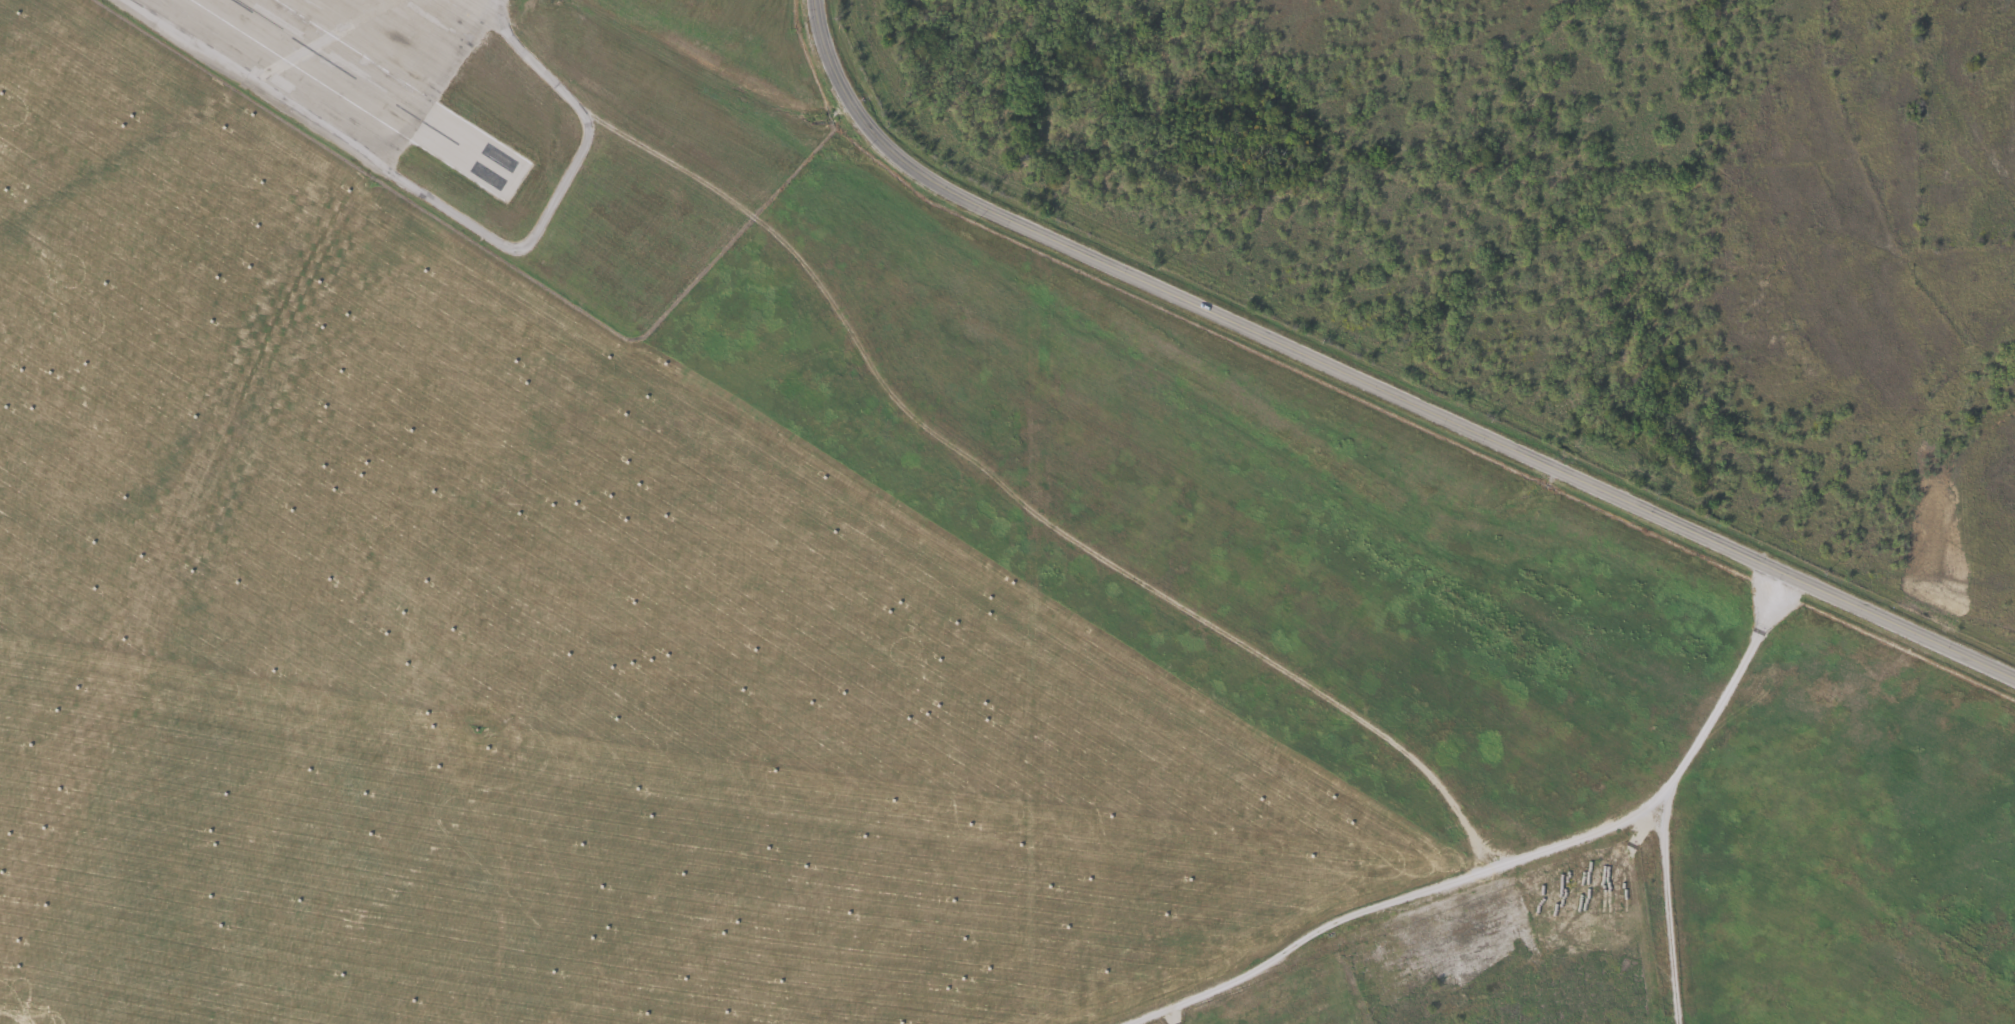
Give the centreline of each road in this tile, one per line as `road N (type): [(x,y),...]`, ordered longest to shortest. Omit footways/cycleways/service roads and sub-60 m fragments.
road 1 (tertiary): [(820,0),(829,45),(864,106),(946,179),(2014,663)]

